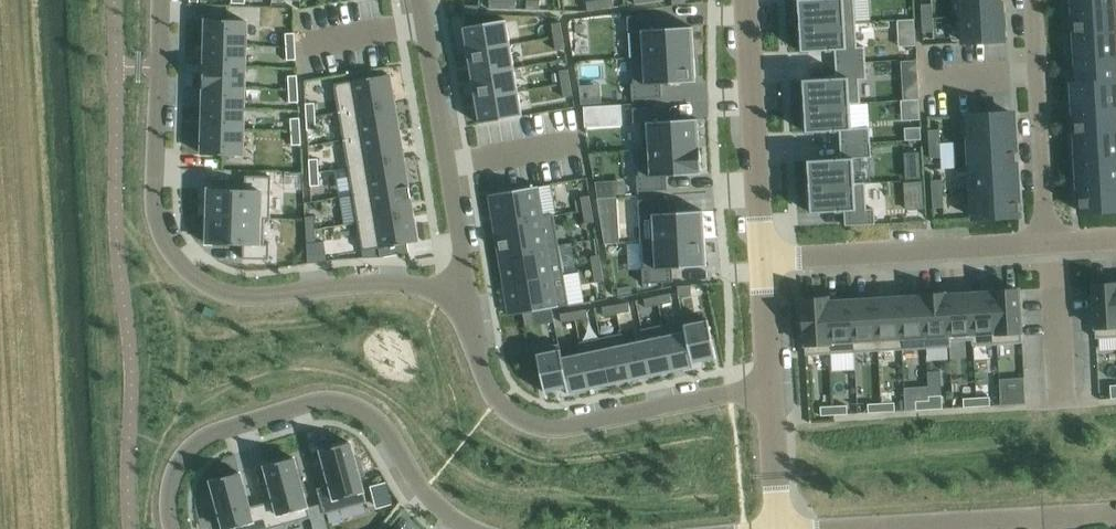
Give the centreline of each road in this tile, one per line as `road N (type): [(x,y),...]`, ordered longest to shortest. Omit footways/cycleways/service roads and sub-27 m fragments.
road 1 (residential): [(160,0),(154,202),(180,261),(203,282),(236,294),(405,283),(462,294)]
road 2 (residential): [(172,528),(169,498),(190,452),(217,434),(313,403),(343,402),(372,418),(434,504),(471,528)]
road 3 (residential): [(462,294),(490,387),(506,413),(527,426),(557,428),(769,383)]
road 4 (residential): [(421,0),(462,294)]
road 5 (residential): [(762,259),(1047,242)]
road 6 (residential): [(747,0),(762,259)]
road 7 (residential): [(1032,0),(1047,242)]
road 8 (residential): [(1057,518),(836,528)]
road 9 (residential): [(769,383),(778,528)]
road 10 (residential): [(762,259),(769,383)]

